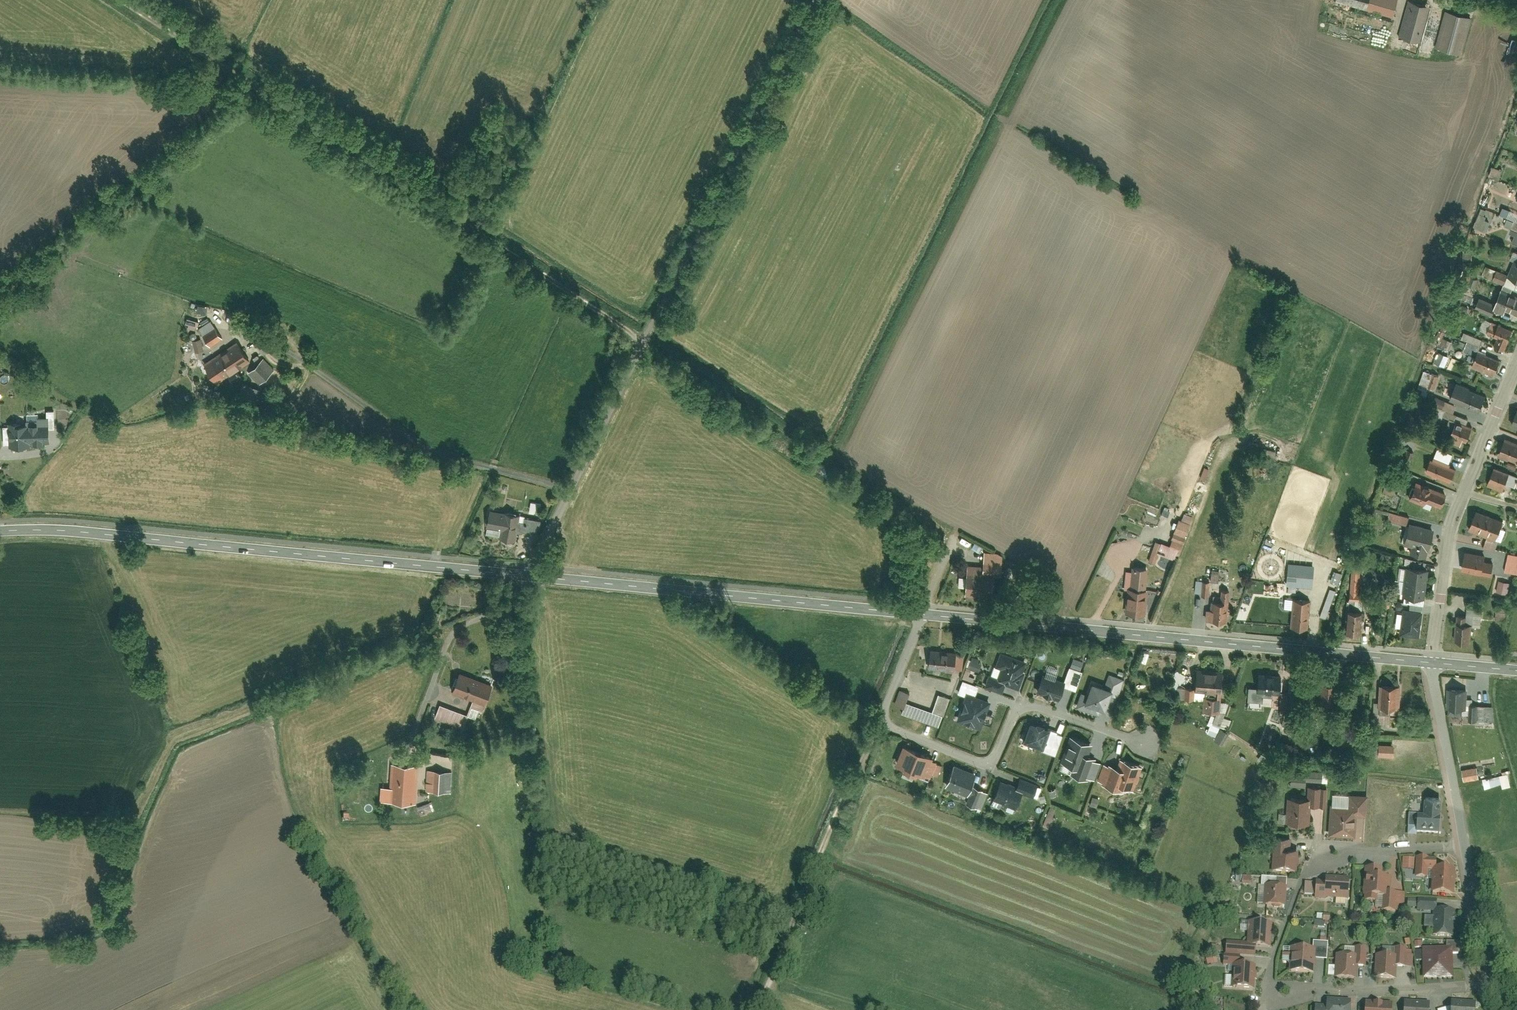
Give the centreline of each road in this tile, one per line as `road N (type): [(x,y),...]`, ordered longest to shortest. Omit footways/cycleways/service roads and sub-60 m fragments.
road 1 (track): [(128,0),(651,326)]
road 2 (residential): [(571,490),(813,0)]
road 3 (tertiary): [(528,576),(67,533),(0,534)]
road 4 (tertiary): [(1434,662),(922,615)]
road 5 (residential): [(922,615),(882,709),(888,725),(976,763),(991,761),(1016,709),(1027,703),(1145,742)]
road 6 (tertiary): [(922,615),(528,576)]
road 7 (residential): [(571,490),(445,456),(302,360),(262,343)]
road 8 (track): [(882,709),(759,1009)]
road 9 (residential): [(1516,357),(1453,505),(1434,662)]
road 10 (residential): [(408,754),(453,635),(504,608),(528,576)]
road 11 (residential): [(1492,986),(1281,989)]
road 12 (residential): [(1434,662),(1465,842)]
road 13 (residential): [(1465,842),(1492,986)]
road 14 (residential): [(1465,842),(1337,852)]

